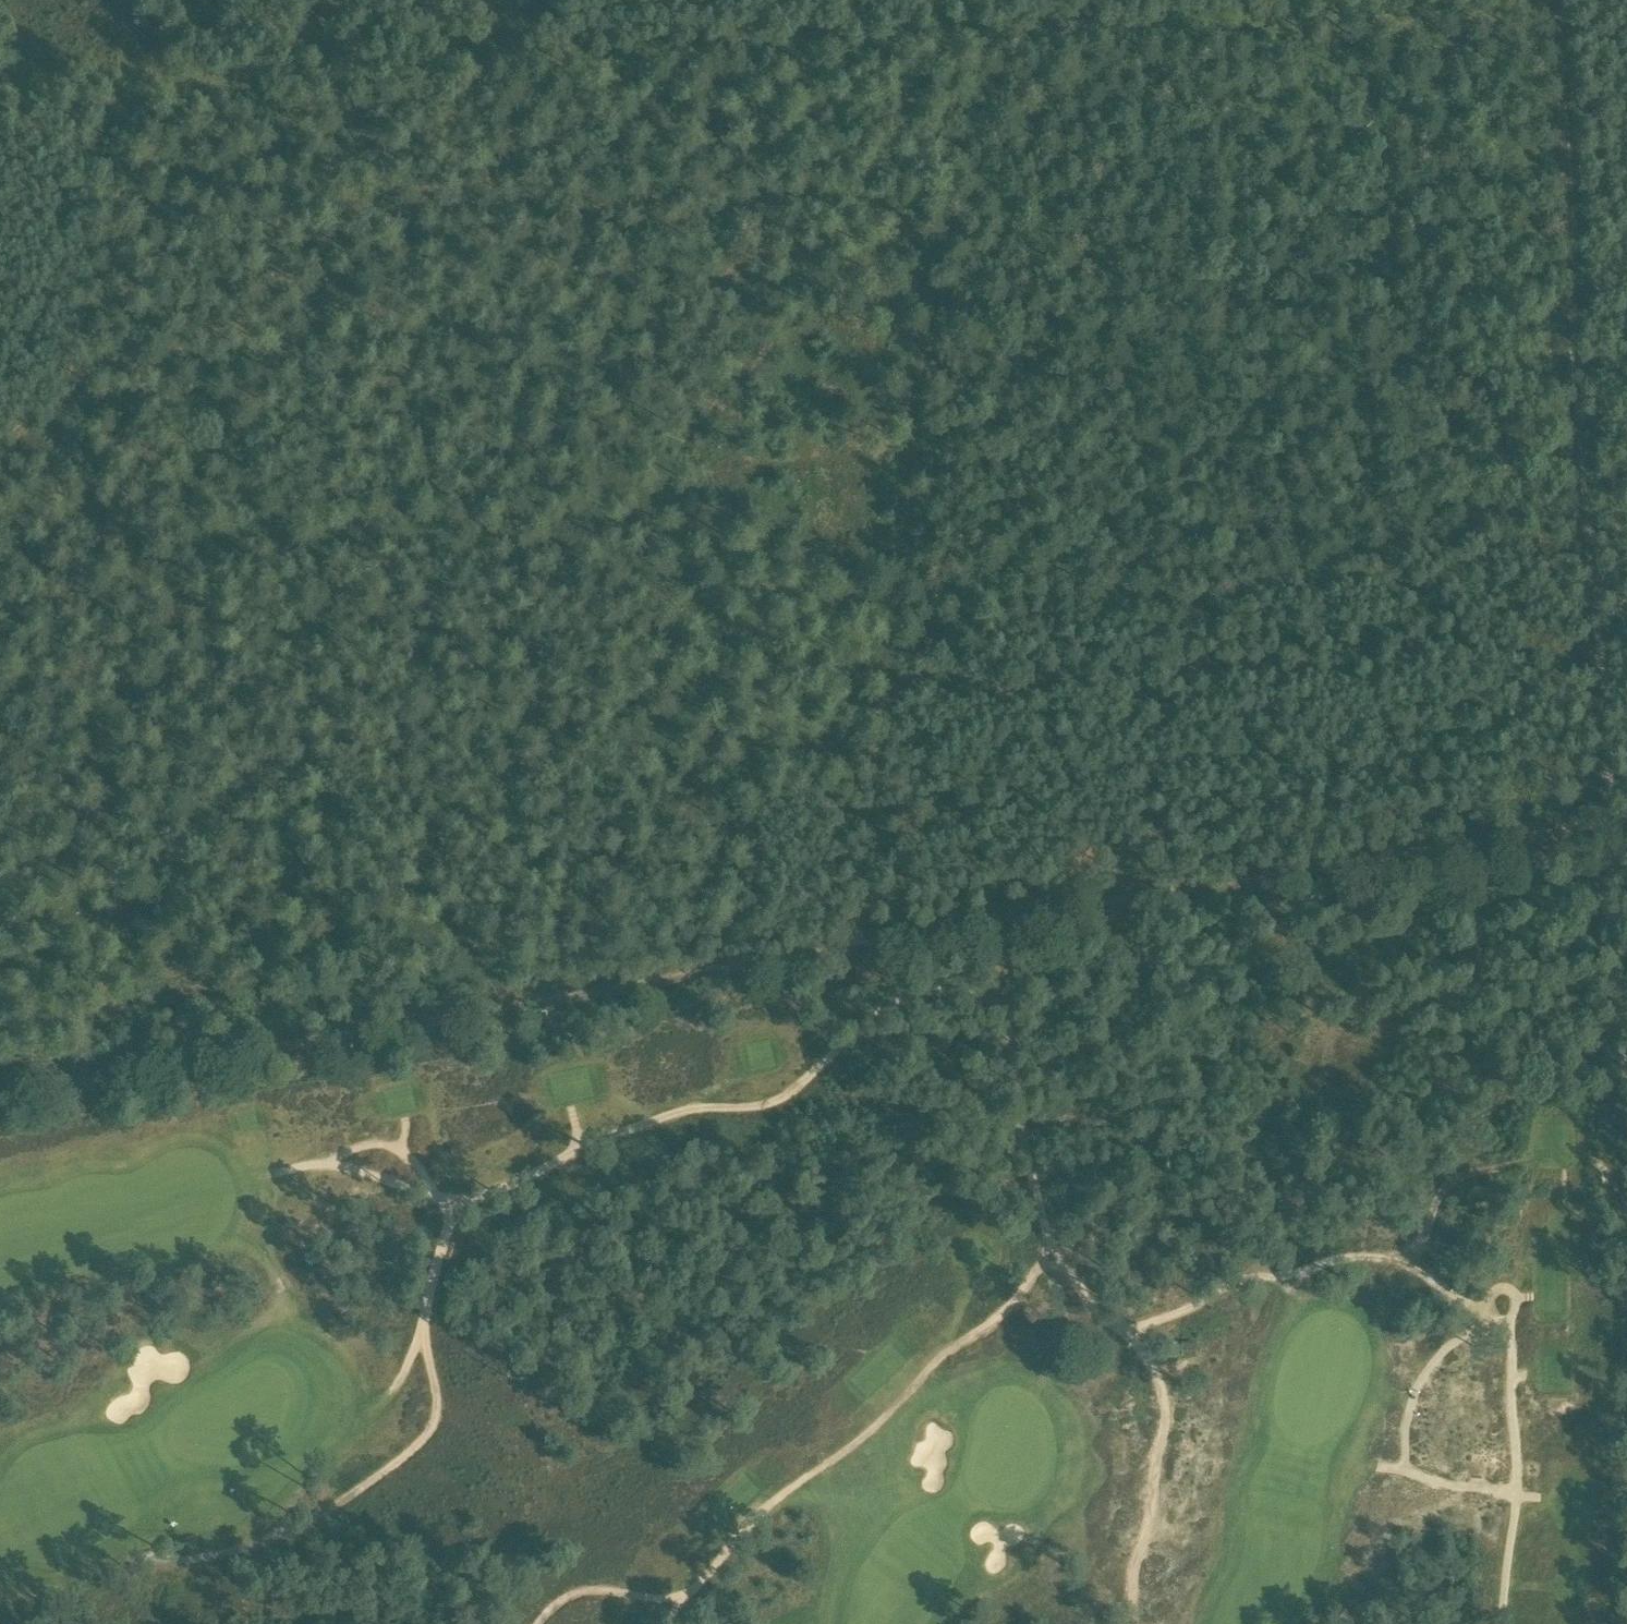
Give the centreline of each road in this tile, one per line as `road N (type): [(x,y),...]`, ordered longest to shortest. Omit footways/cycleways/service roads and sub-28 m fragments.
road 1 (track): [(0,92),(1551,11)]
road 2 (track): [(856,943),(948,41)]
road 3 (track): [(1111,1623),(1074,1380),(1065,1364),(1028,1351),(970,1345),(930,1361),(913,1398),(783,1495),(701,1587),(667,1600),(585,1591),(538,1623)]
road 4 (track): [(0,1093),(856,943)]
road 5 (track): [(1607,828),(1551,11)]
road 6 (track): [(856,943),(1607,828)]

